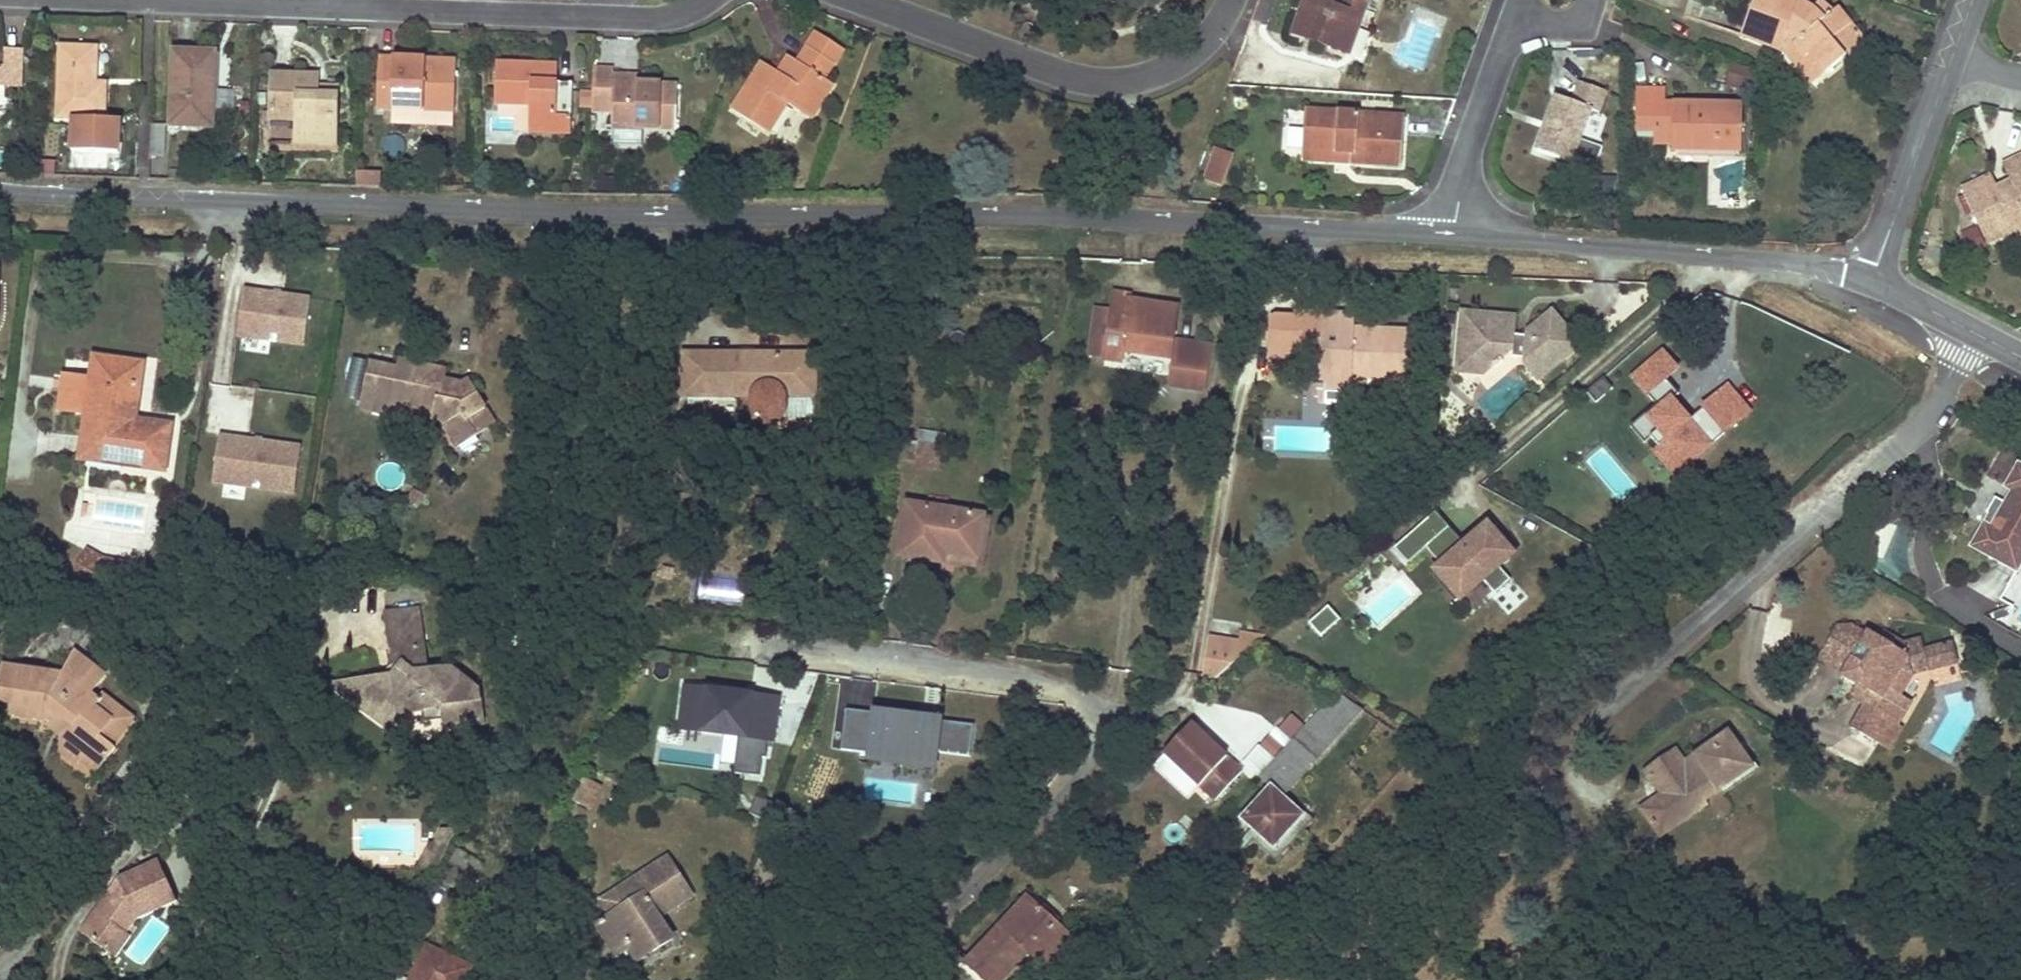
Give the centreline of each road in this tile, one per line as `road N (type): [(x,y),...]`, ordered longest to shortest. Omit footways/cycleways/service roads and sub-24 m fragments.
road 1 (tertiary): [(0,192),(605,212),(1091,216),(1460,237)]
road 2 (residential): [(887,979),(1069,786),(1102,724),(1087,702),(1046,685),(773,649)]
road 3 (residential): [(132,0),(655,18),(703,0)]
road 4 (residential): [(1233,0),(1186,57),(1123,82),(1066,75),(857,0)]
road 5 (tertiary): [(1460,237),(1826,263),(1870,279)]
road 6 (tertiary): [(1951,58),(1870,279)]
road 7 (residential): [(1460,237),(1471,142),(1514,26)]
road 8 (tertiary): [(2020,357),(1870,279)]

